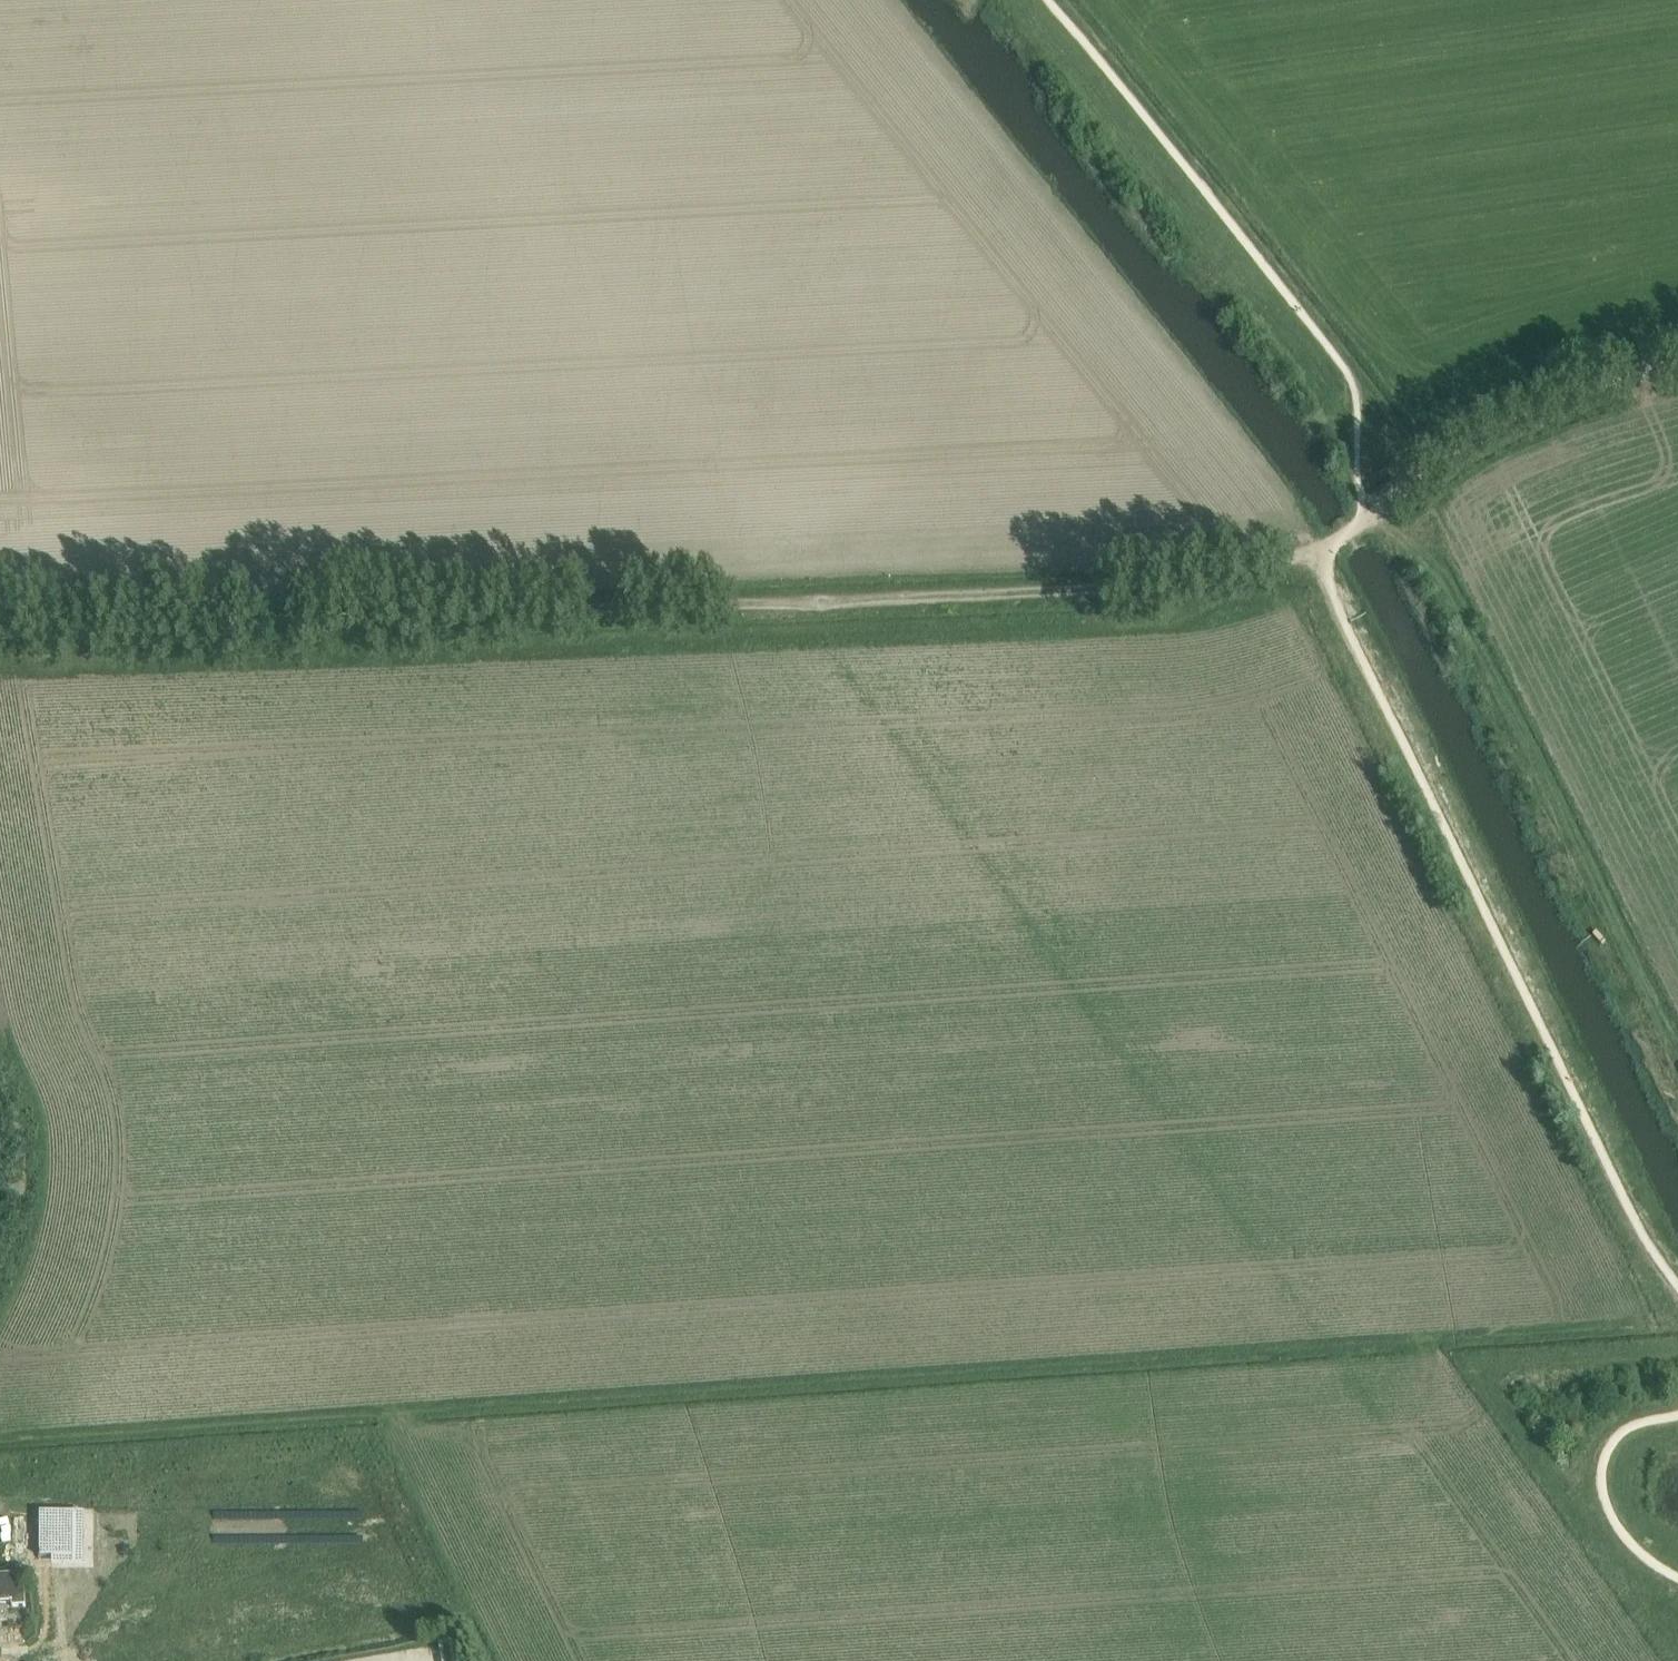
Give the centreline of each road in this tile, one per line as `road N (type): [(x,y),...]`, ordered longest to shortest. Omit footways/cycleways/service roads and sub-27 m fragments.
road 1 (track): [(0,634),(1013,598),(1210,579),(1326,546)]
road 2 (track): [(1373,516),(1455,451),(1536,409),(1677,366)]
road 3 (unclassified): [(0,1263),(19,1169),(0,1088)]

